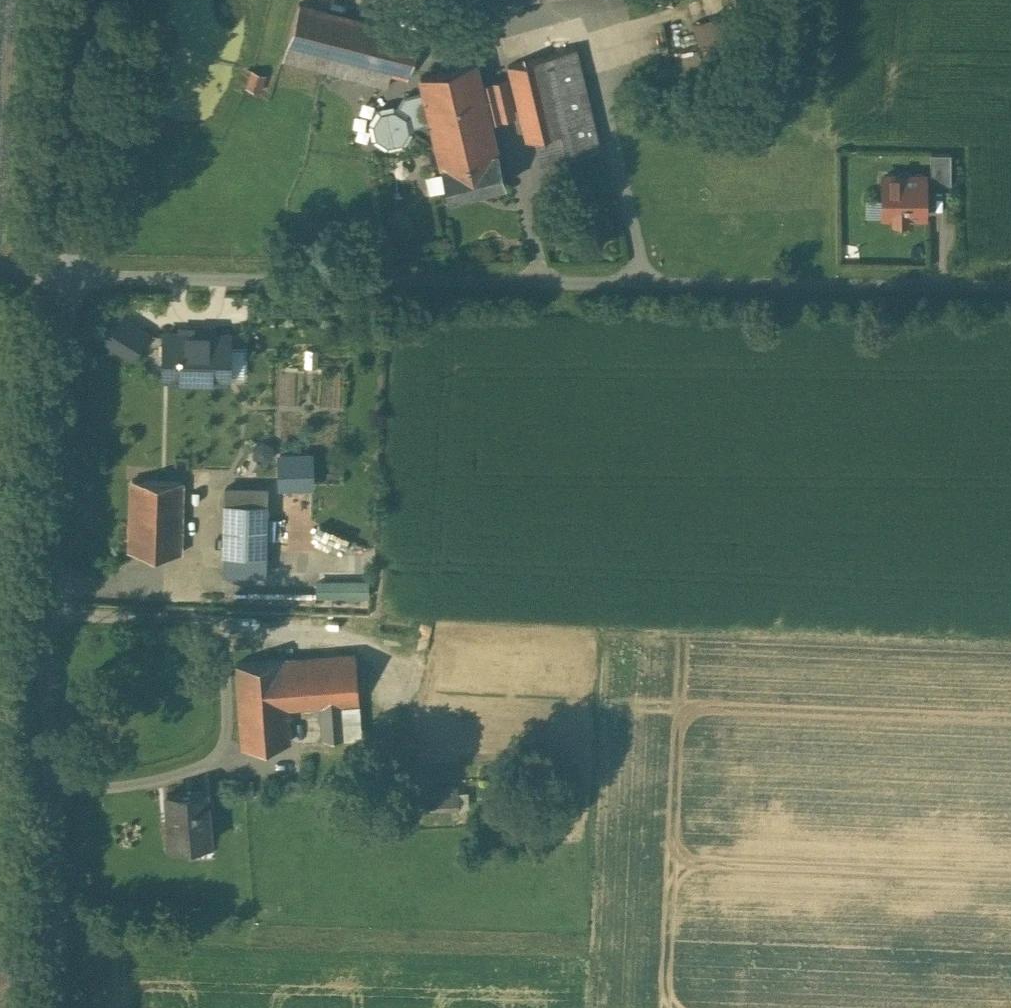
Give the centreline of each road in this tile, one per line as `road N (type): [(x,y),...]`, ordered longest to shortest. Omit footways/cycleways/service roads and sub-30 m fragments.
road 1 (unclassified): [(68,277),(1010,287)]
road 2 (unclassified): [(41,1007),(30,591),(68,277)]
road 3 (track): [(644,286),(598,37),(578,9),(495,28)]
road 4 (unclassified): [(68,277),(82,0)]

